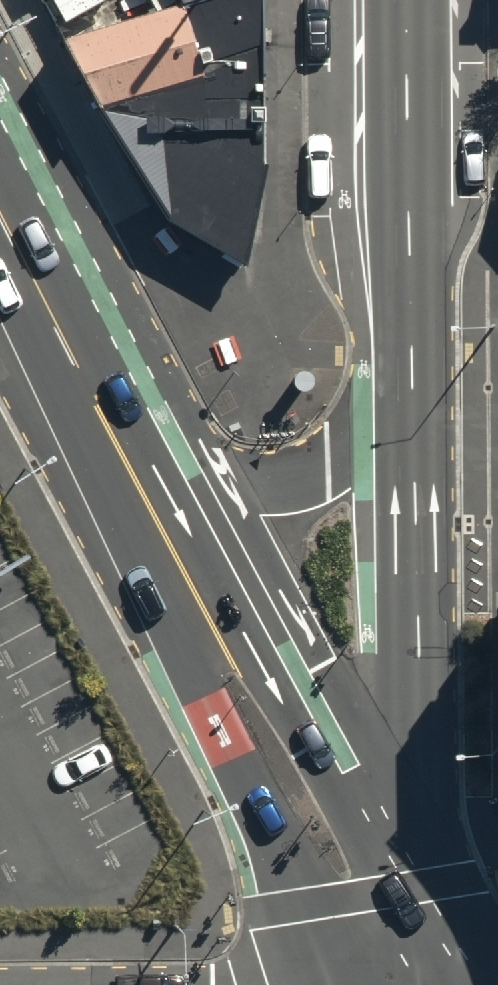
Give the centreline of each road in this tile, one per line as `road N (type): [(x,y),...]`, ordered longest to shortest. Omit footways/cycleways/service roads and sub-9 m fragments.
road 1 (secondary): [(420,984),(415,354)]
road 2 (tertiary): [(392,984),(355,894),(135,475)]
road 3 (secondary): [(415,354),(412,0)]
road 4 (secondary): [(135,475),(271,492),(315,479),(364,436),(415,354)]
road 5 (tertiary): [(135,475),(0,215)]

